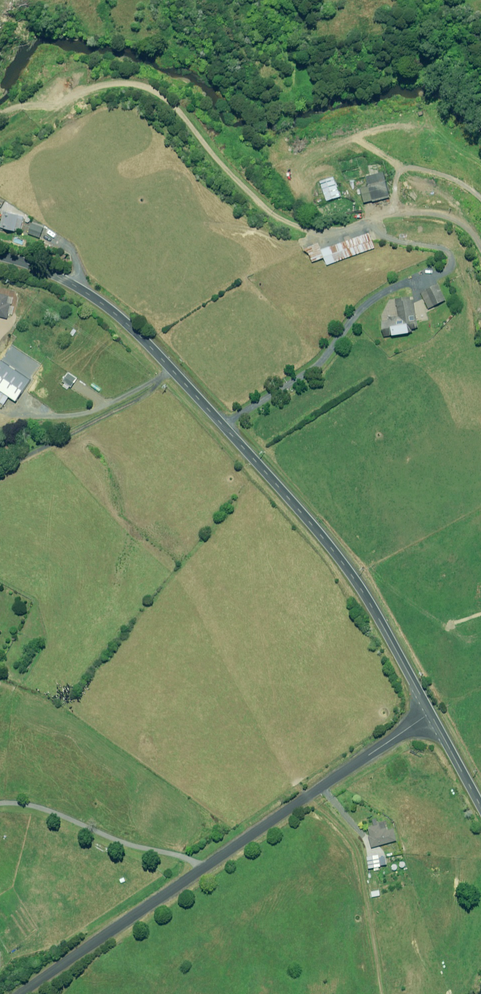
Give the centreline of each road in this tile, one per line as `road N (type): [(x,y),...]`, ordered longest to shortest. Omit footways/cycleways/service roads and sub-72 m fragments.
road 1 (tertiary): [(0,256),(86,293),(185,385),(342,563),(429,713)]
road 2 (residential): [(21,993),(429,713)]
road 3 (track): [(369,218),(331,230),(274,216),(174,105),(147,86),(106,83),(55,104),(0,111)]

